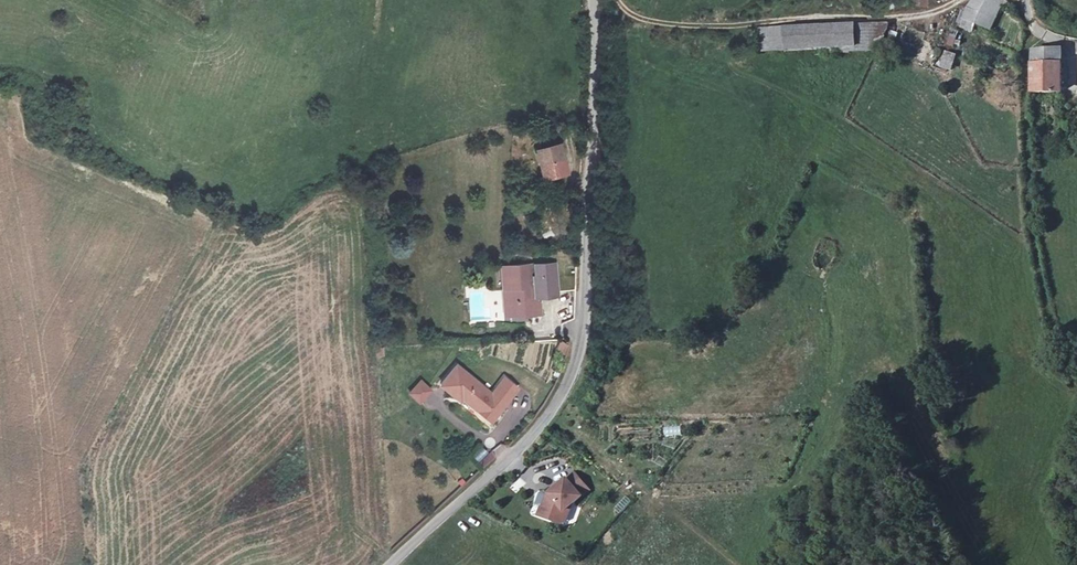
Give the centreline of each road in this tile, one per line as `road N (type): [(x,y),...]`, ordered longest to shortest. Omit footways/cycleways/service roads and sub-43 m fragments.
road 1 (unclassified): [(380,564),(463,497),(564,388),(570,250),(600,42),(593,0)]

